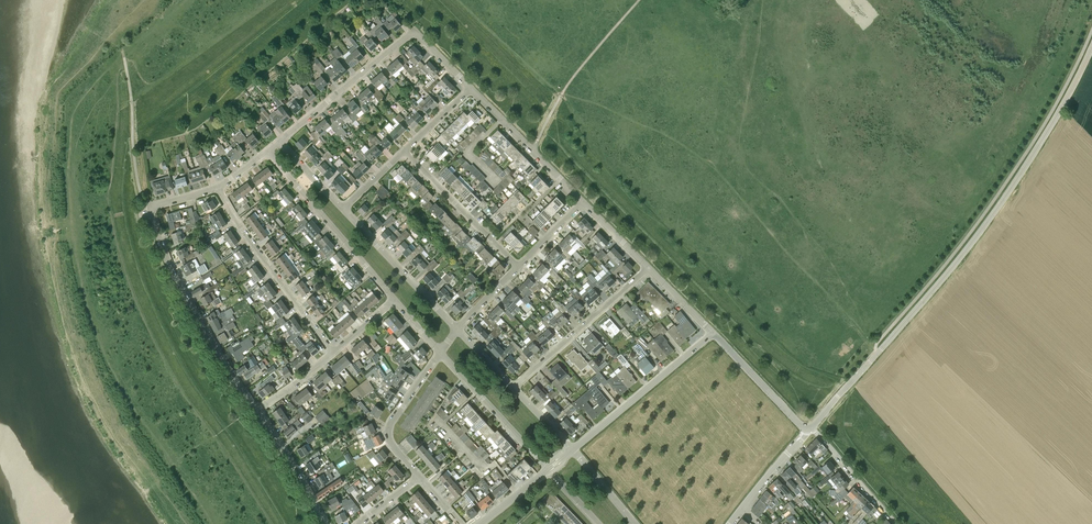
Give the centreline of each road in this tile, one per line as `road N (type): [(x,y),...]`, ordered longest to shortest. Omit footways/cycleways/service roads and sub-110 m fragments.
road 1 (tertiary): [(811,427),(962,255),(1025,167),(1091,44)]
road 2 (residential): [(257,411),(175,276),(151,207),(220,187)]
road 3 (residential): [(336,351),(220,187)]
road 4 (residential): [(395,300),(268,153)]
road 5 (tertiary): [(574,450),(715,333)]
road 6 (residential): [(513,388),(650,267)]
road 7 (residential): [(281,143),(414,32)]
road 8 (residential): [(457,329),(343,208)]
road 9 (residential): [(518,267),(404,151)]
road 10 (residential): [(584,200),(471,88)]
road 11 (residential): [(549,468),(442,353)]
road 12 (residential): [(419,476),(393,446),(391,422),(442,353)]
road 13 (tertiary): [(809,430),(715,333)]
road 14 (residential): [(327,523),(257,411)]
road 15 (residential): [(901,523),(811,427)]

